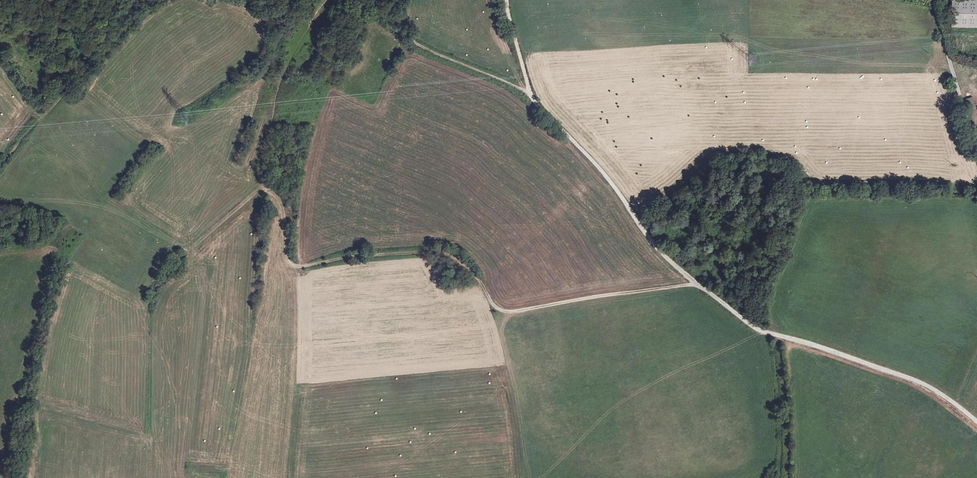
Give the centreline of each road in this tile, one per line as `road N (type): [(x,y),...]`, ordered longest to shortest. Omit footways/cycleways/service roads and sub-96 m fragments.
road 1 (track): [(529,96),(599,166),(658,250),(698,284),(512,312),(498,309),(466,266),(437,250),(295,267),(287,260),(284,204),(260,181)]
road 2 (unclassified): [(698,284),(766,331),(922,381),(976,420)]
road 3 (track): [(155,0),(0,166)]
road 4 (track): [(529,96),(418,44),(384,22),(372,0)]
road 5 (unclassified): [(976,152),(932,0)]

